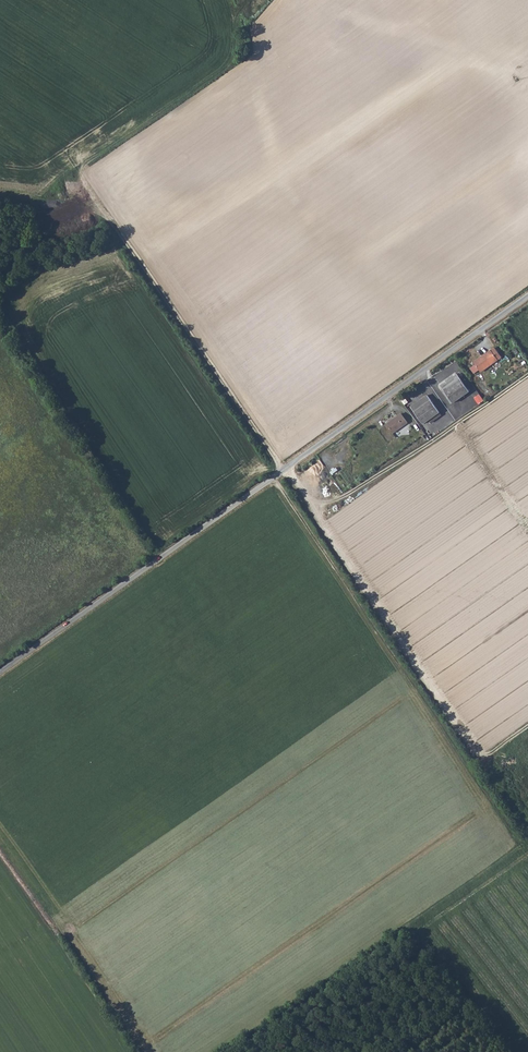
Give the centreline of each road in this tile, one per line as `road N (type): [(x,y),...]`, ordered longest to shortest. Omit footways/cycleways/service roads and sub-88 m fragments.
road 1 (unclassified): [(0,673),(527,298)]
road 2 (track): [(284,471),(79,173),(230,65),(236,14),(246,1)]
road 3 (track): [(284,471),(472,743),(486,758),(495,755),(524,791)]

